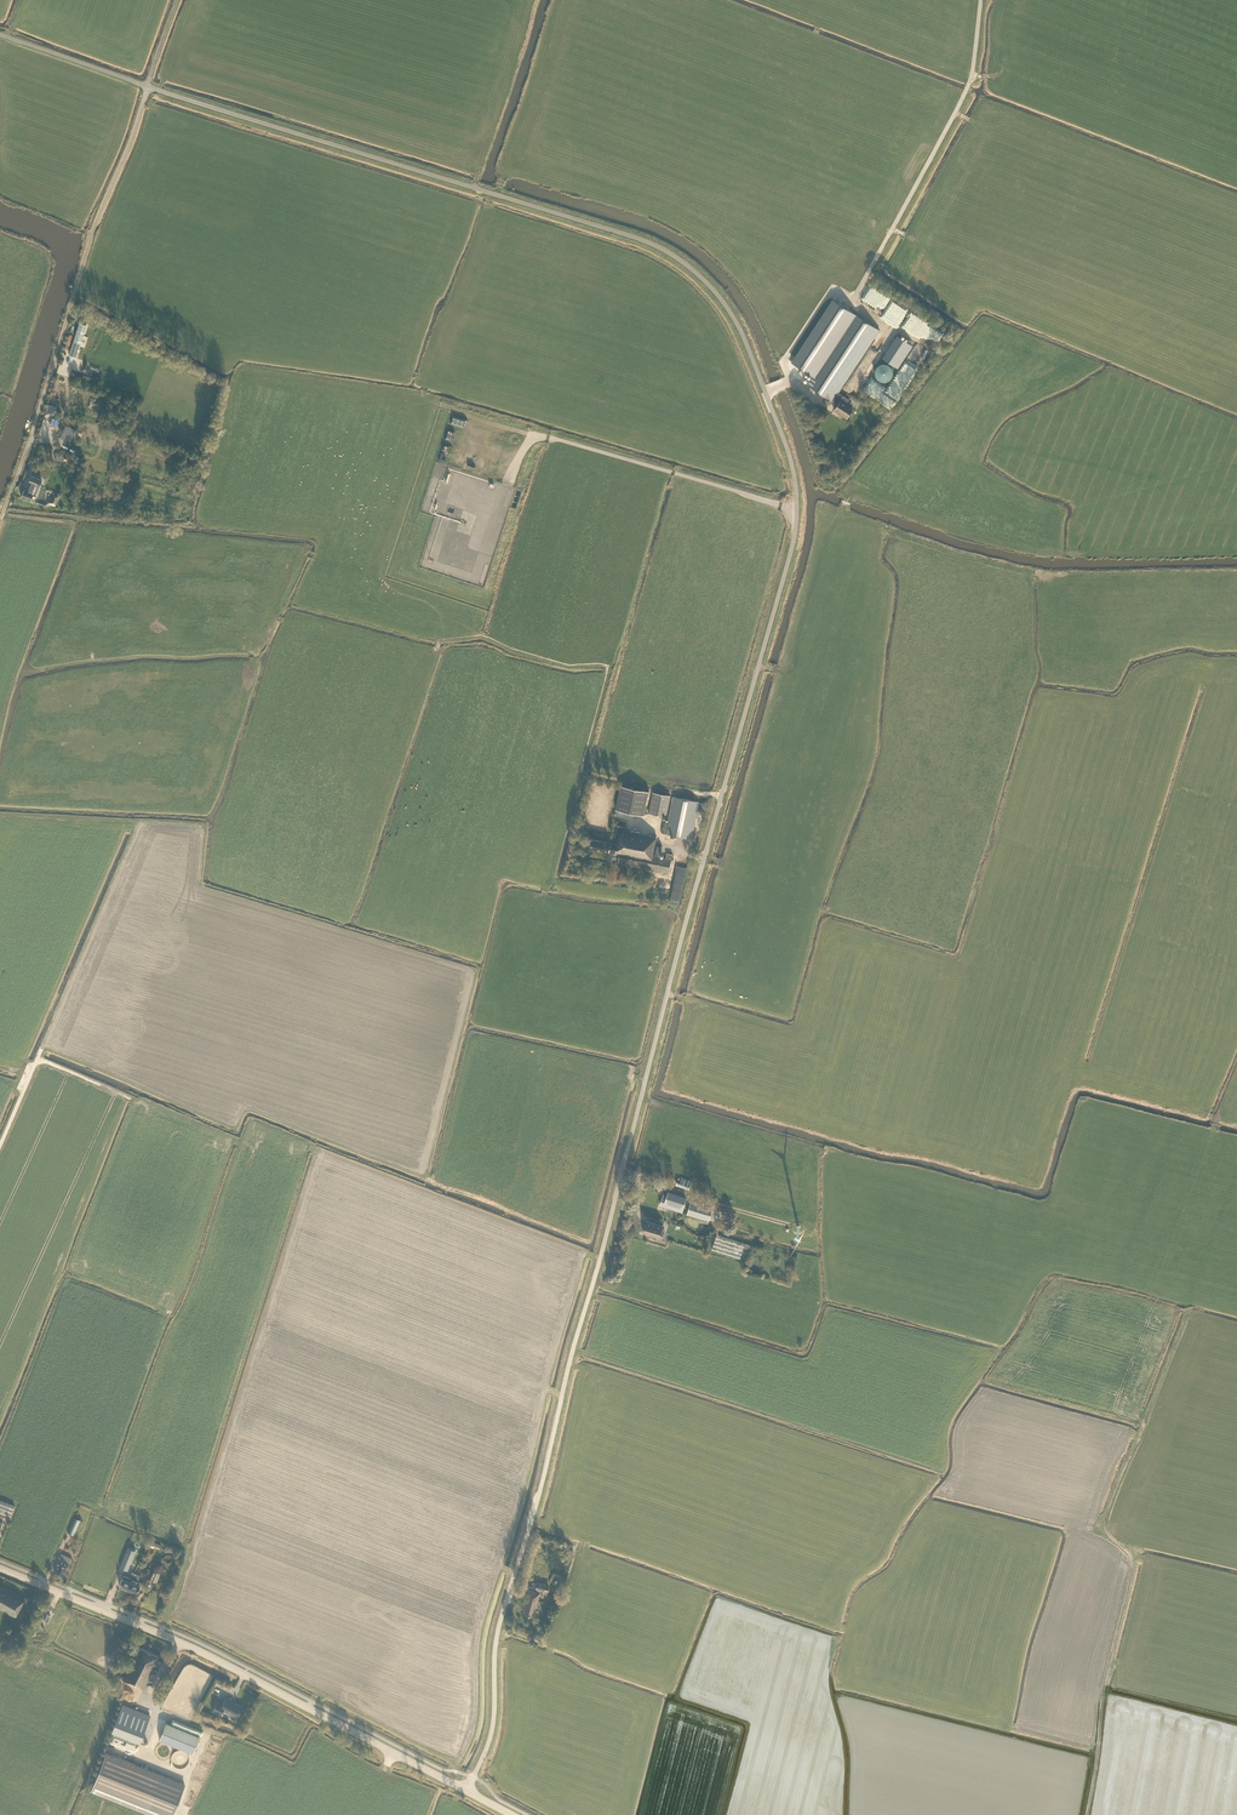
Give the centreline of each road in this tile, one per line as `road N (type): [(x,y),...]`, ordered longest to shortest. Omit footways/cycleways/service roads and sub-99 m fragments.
road 1 (unclassified): [(466,1790),(492,1733),(499,1628),(791,555),(793,467),(737,323),(674,256),(148,87)]
road 2 (secondary): [(466,1790),(213,1657),(0,1568)]
road 3 (track): [(981,0),(971,79),(955,114),(851,303),(833,293),(786,363)]
road 4 (track): [(1087,1814),(1104,1686),(1133,1572),(1132,1557),(1105,1523),(1147,1418)]
road 5 (track): [(177,1814),(189,1776),(115,1746)]

